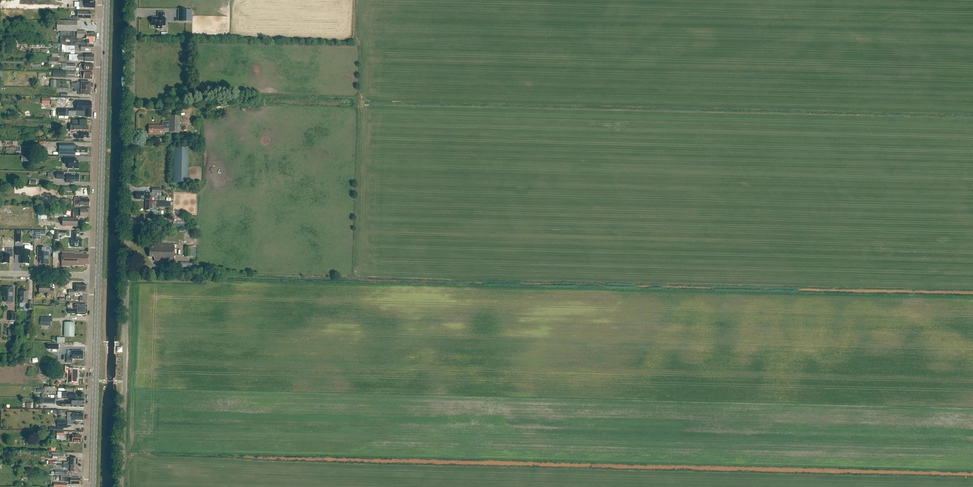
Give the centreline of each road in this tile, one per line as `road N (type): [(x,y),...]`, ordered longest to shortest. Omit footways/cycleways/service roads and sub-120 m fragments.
road 1 (unclassified): [(122,486),(135,0)]
road 2 (secondary): [(99,276),(106,51)]
road 3 (residential): [(92,276),(99,51)]
road 4 (secondary): [(93,486),(99,276)]
road 5 (residential): [(86,486),(92,276)]

